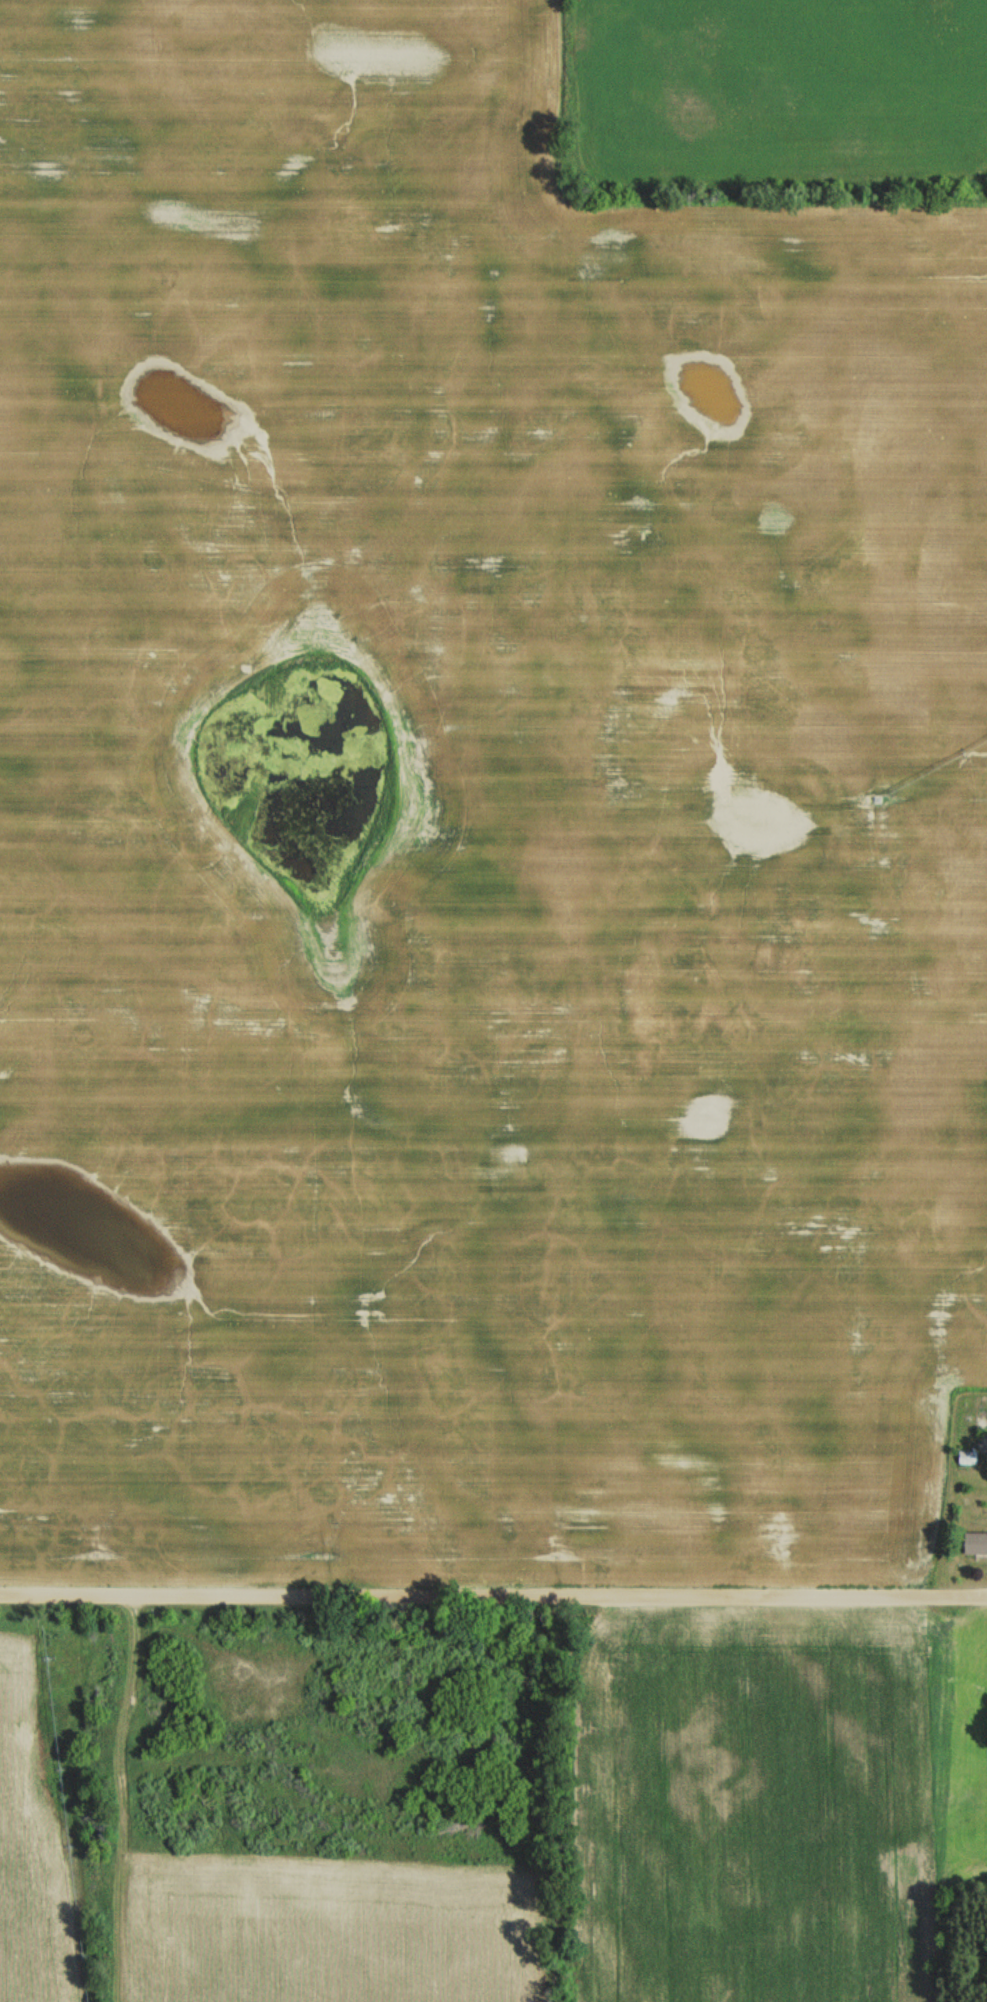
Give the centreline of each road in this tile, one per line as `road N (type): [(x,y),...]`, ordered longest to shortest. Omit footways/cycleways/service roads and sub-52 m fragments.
road 1 (residential): [(986,1591),(0,1593)]

